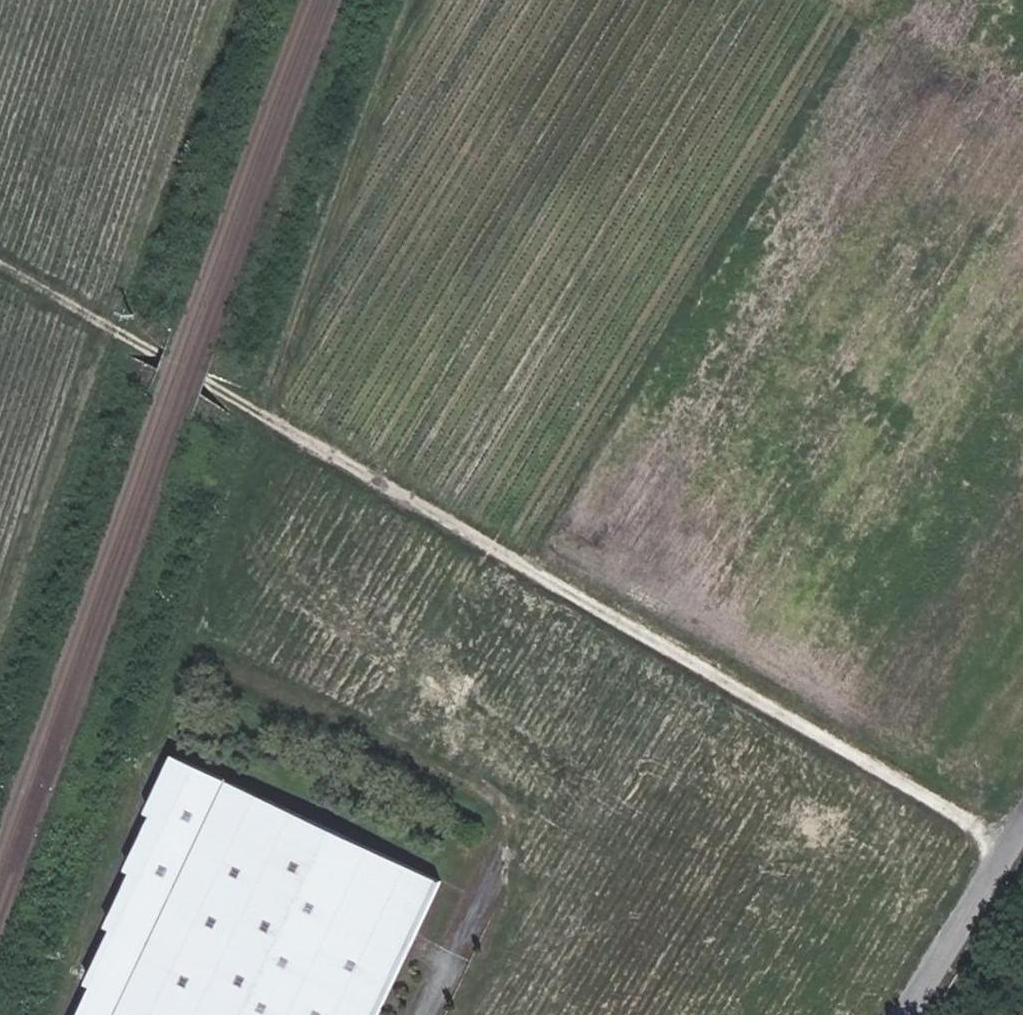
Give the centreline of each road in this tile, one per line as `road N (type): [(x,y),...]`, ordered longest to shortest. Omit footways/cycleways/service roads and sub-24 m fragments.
road 1 (track): [(0,264),(1017,845)]
road 2 (unclassified): [(912,1014),(1022,835)]

